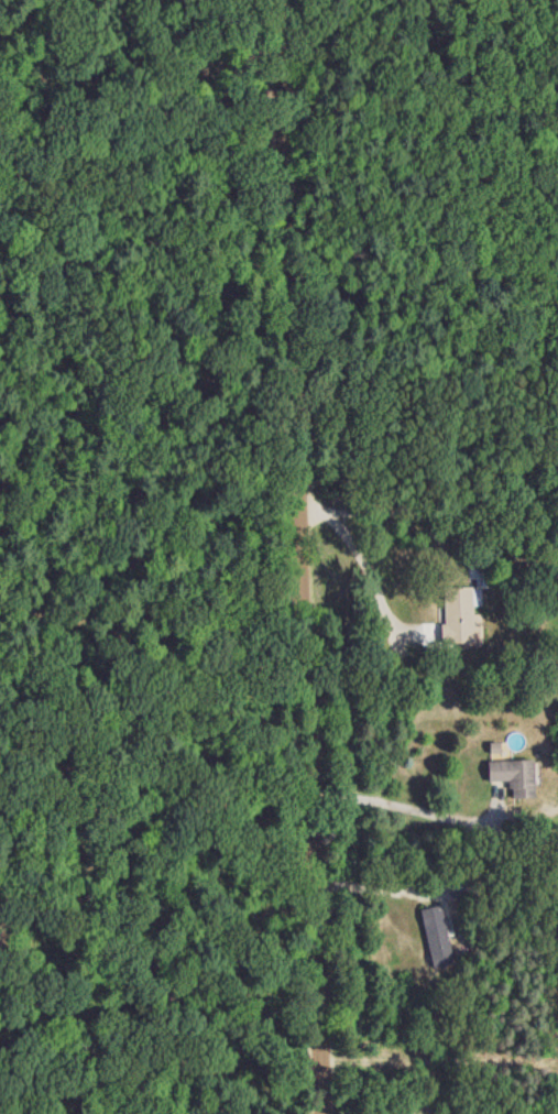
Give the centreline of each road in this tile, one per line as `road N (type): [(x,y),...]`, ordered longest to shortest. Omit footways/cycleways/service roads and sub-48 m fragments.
road 1 (residential): [(322,1113),(279,0)]

